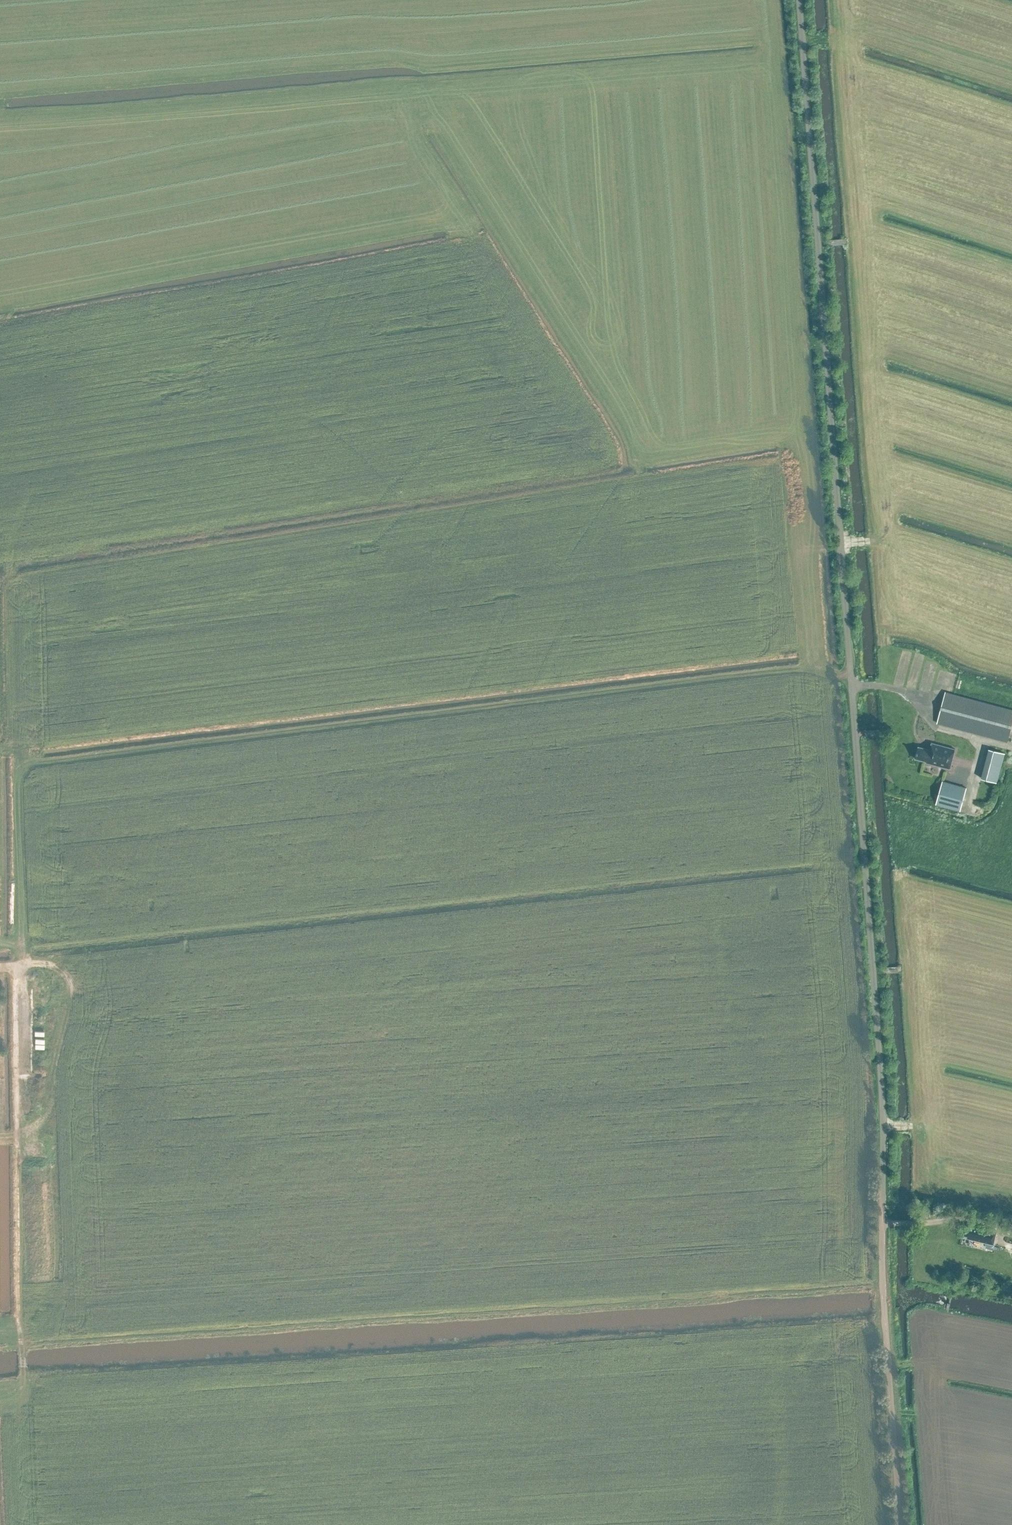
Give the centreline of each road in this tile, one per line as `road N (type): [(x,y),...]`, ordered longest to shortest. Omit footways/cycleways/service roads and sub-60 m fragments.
road 1 (unclassified): [(900,1524),(876,1002),(800,0)]

